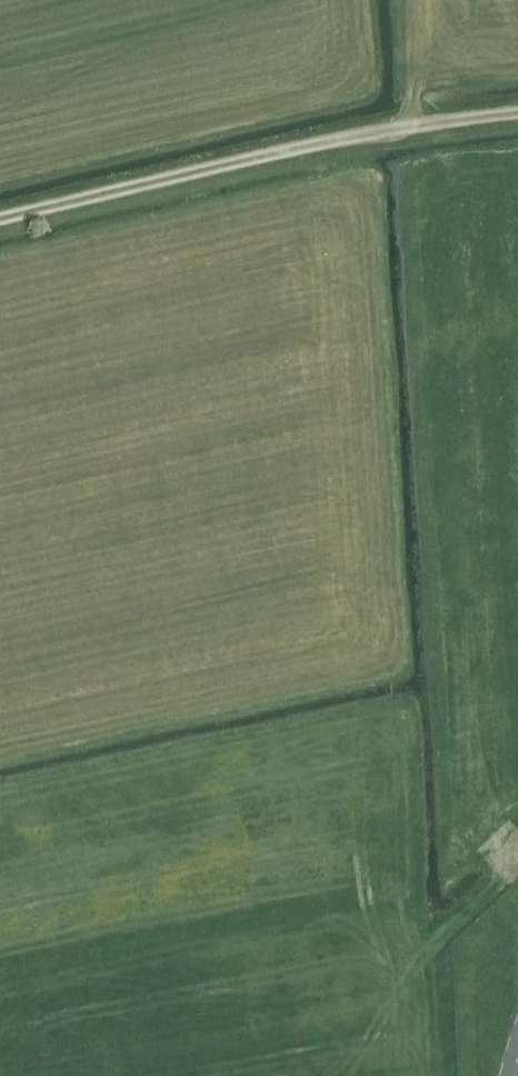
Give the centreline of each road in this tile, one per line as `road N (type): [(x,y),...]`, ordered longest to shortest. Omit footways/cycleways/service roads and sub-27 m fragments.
road 1 (track): [(0,222),(411,127),(517,116)]

